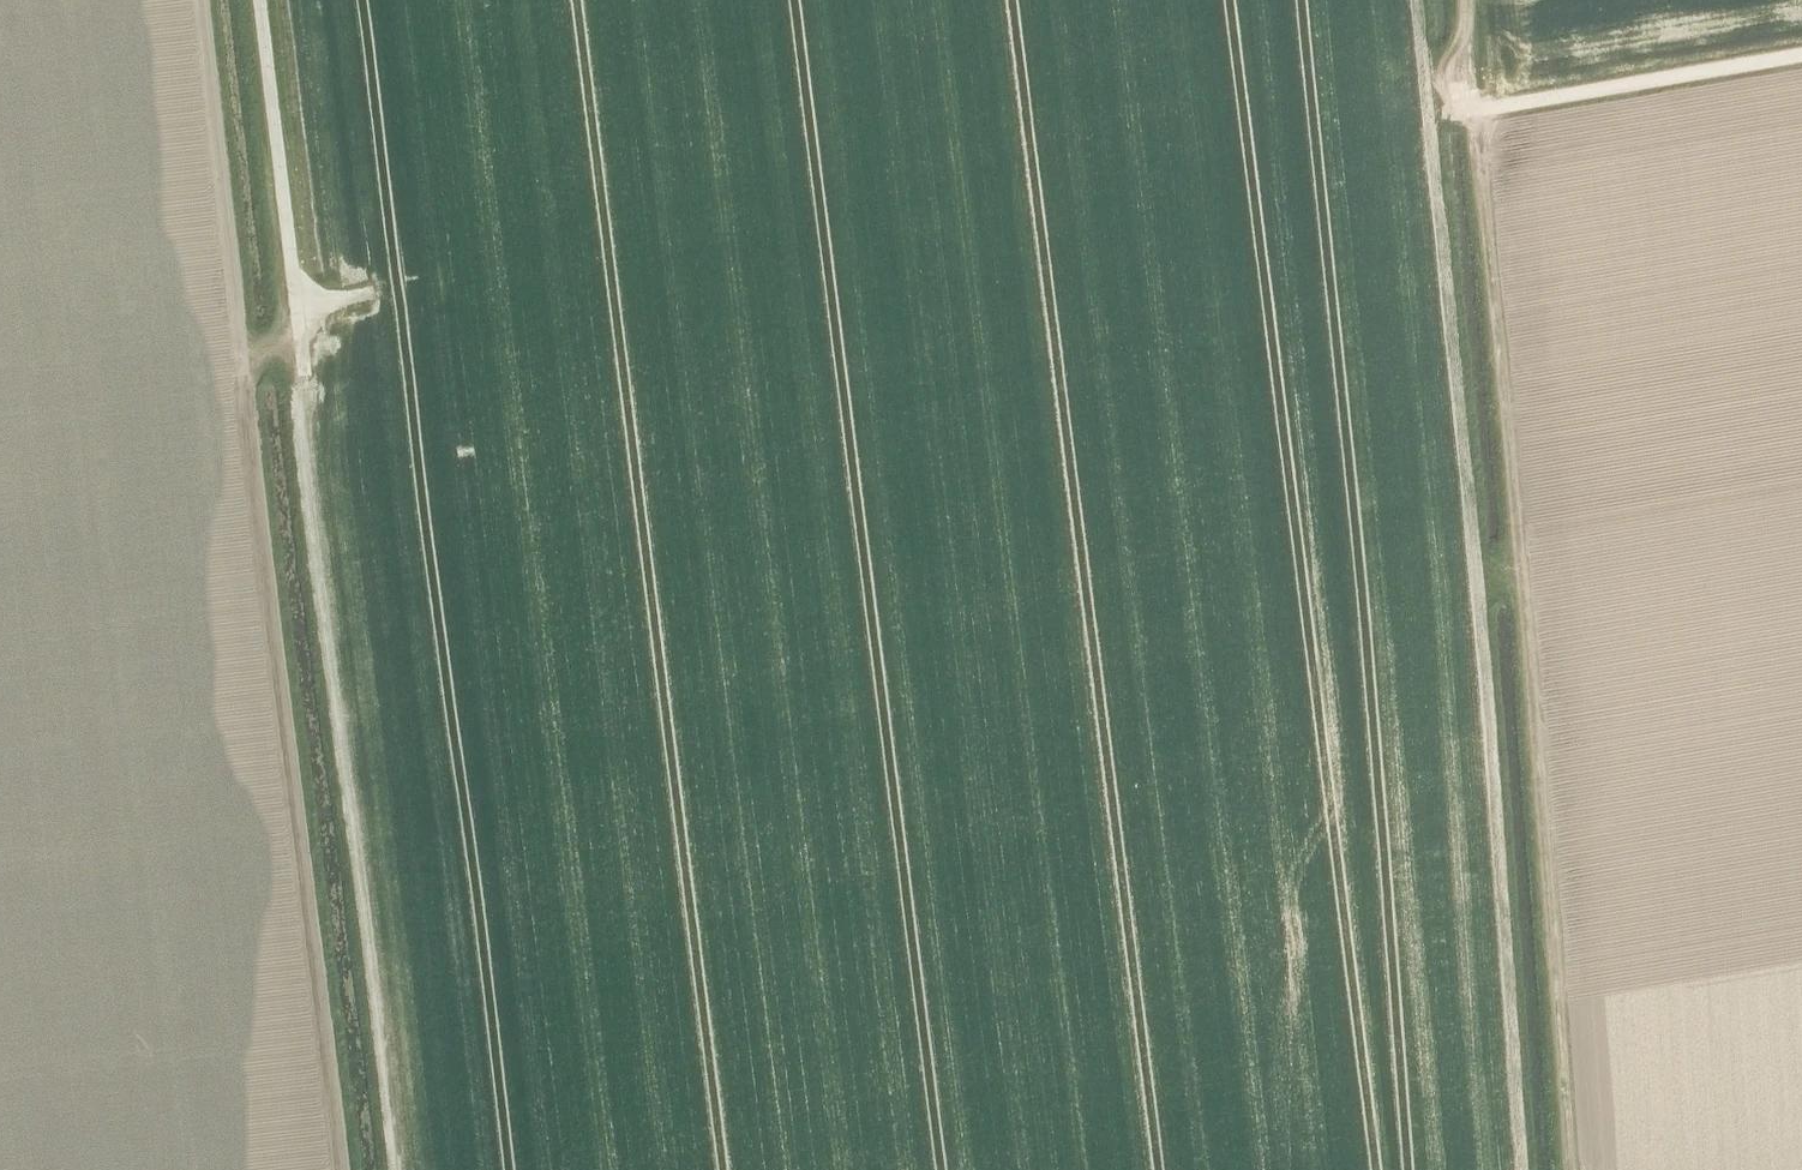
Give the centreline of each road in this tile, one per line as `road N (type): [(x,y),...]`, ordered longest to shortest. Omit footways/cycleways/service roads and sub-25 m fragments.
road 1 (track): [(1801,54),(1474,106),(1450,72),(1467,0)]

